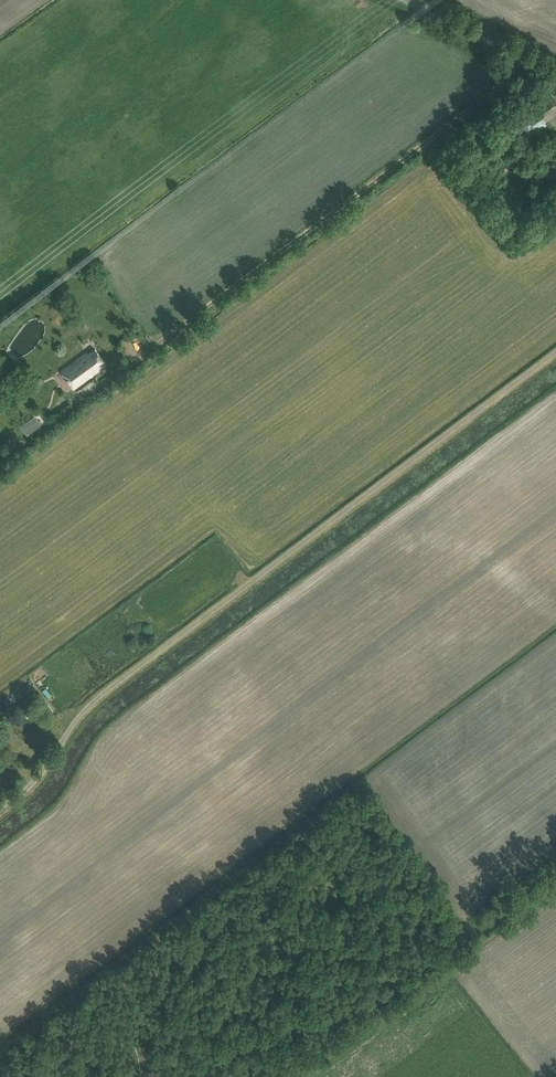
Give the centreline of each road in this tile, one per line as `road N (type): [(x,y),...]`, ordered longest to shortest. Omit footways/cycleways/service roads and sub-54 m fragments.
road 1 (unclassified): [(411,0),(522,59)]

